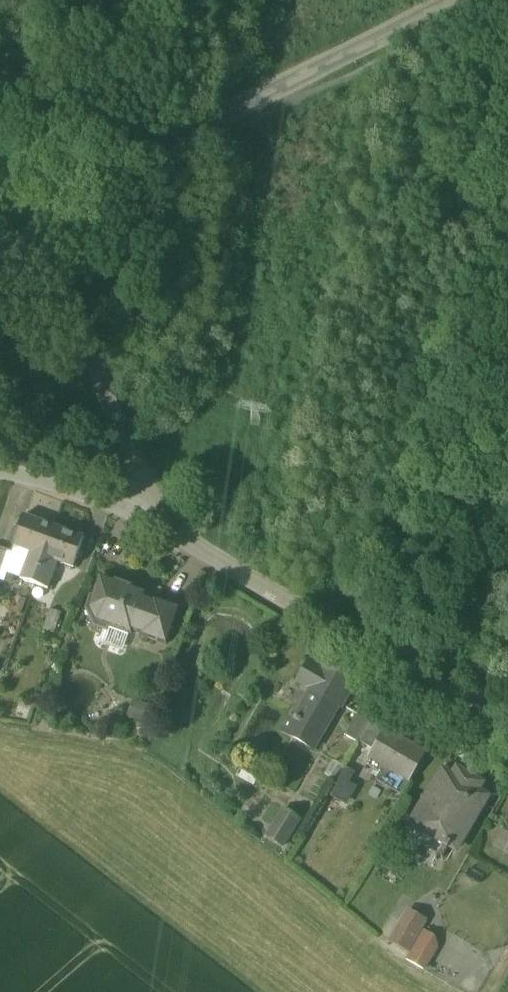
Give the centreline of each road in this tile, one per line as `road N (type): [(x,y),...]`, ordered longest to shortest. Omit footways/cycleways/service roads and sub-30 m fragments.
road 1 (unclassified): [(28,210),(451,0)]
road 2 (unclassified): [(507,730),(167,534)]
road 3 (unclassified): [(167,534),(28,210)]
road 4 (unclassified): [(167,534),(47,475),(0,466)]

